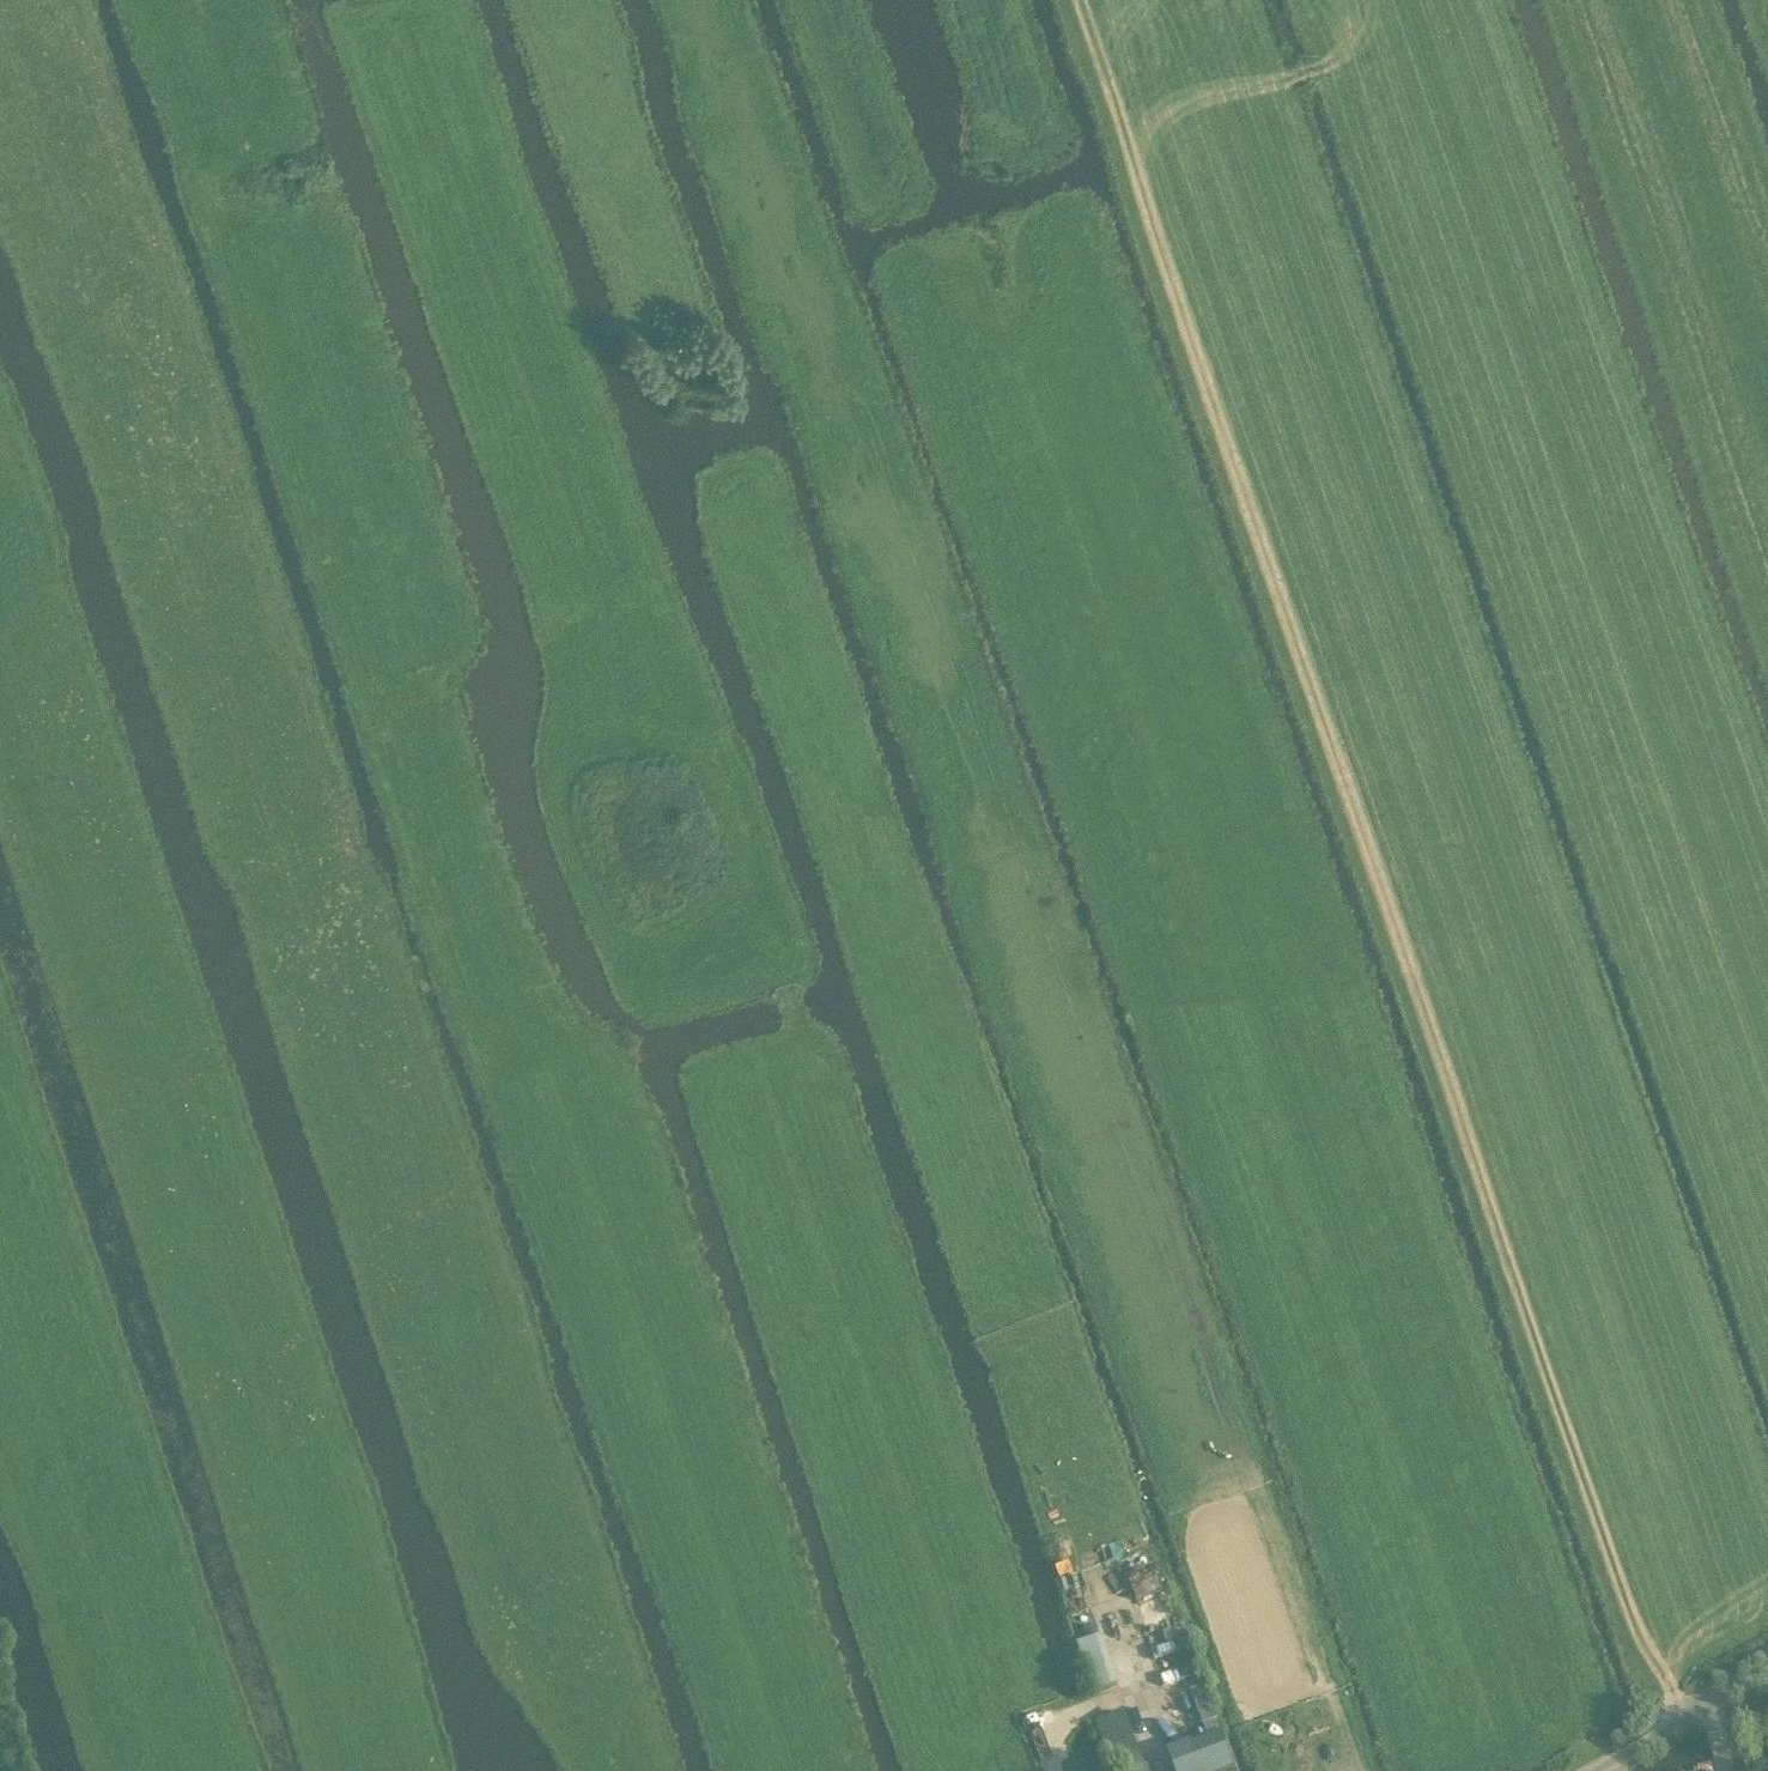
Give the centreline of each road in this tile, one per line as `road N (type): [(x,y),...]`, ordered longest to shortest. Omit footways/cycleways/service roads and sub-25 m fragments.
road 1 (unclassified): [(1596,1770),(1767,1676)]

